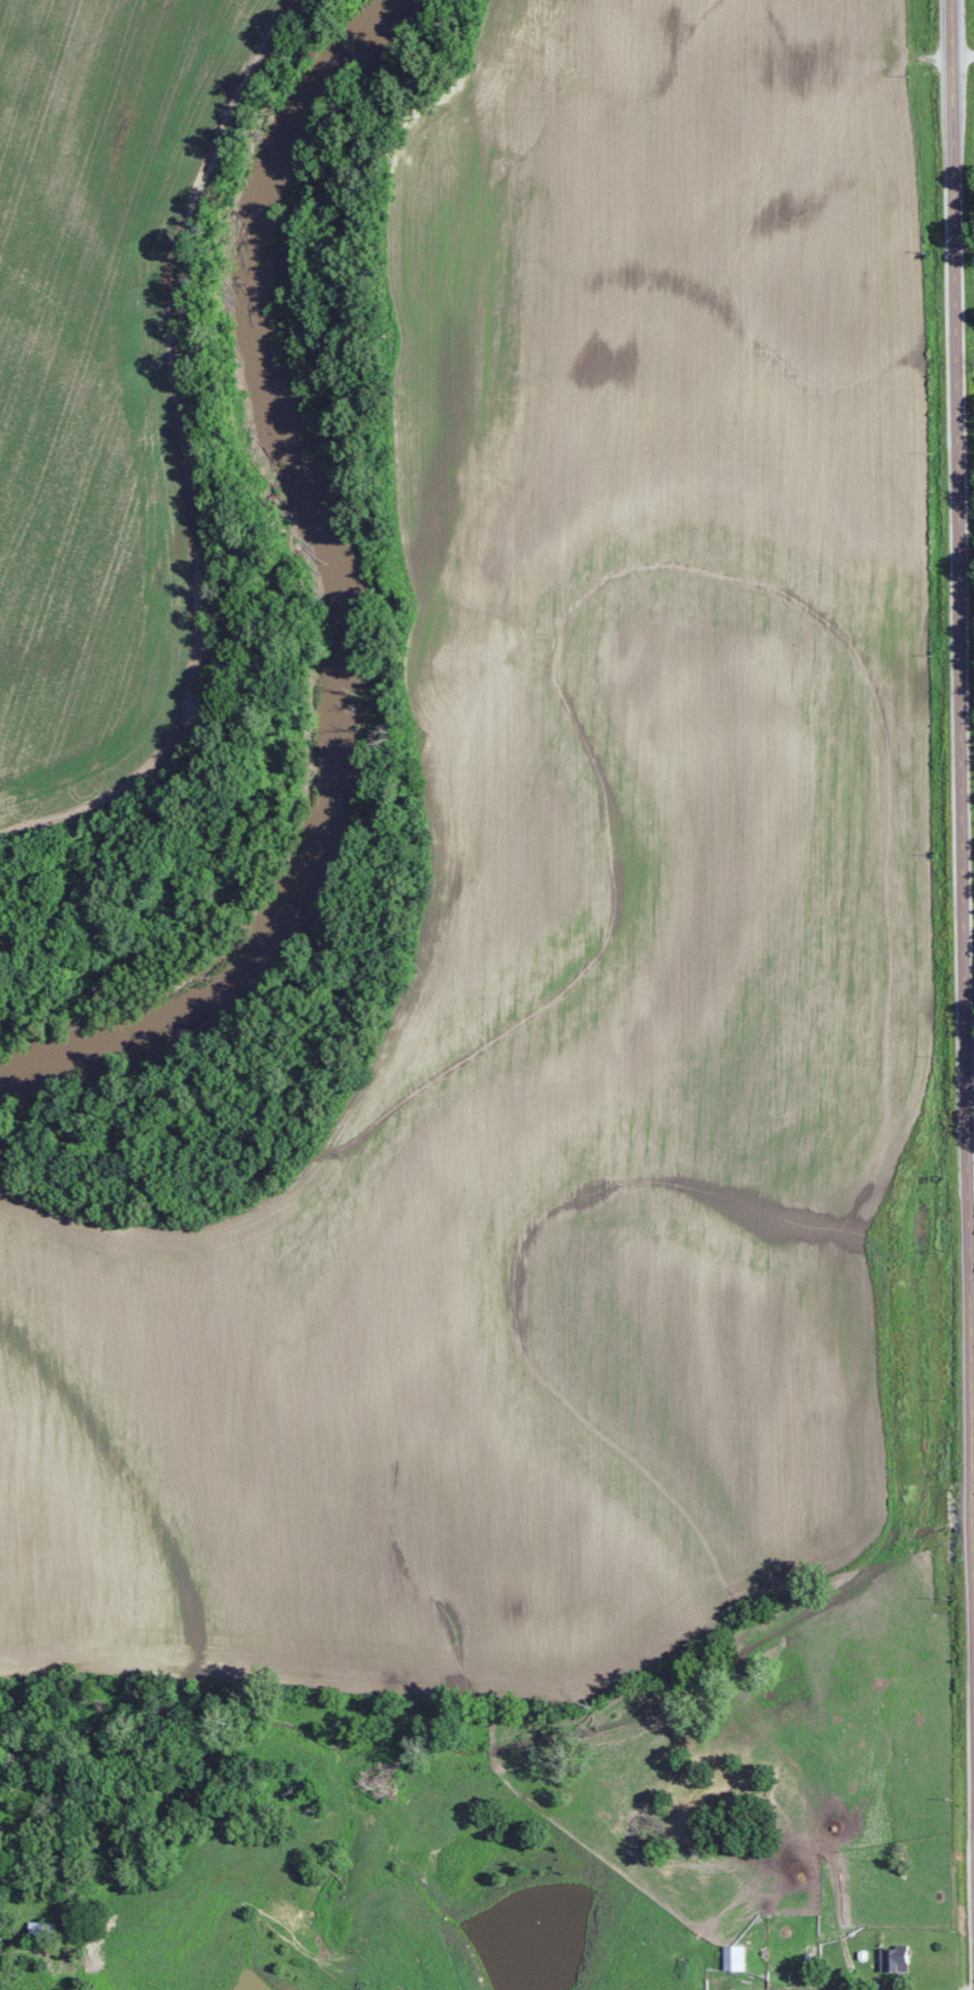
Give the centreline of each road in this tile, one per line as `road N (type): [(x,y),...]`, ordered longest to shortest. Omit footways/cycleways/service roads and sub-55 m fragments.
road 1 (primary): [(973,1473),(952,0)]

